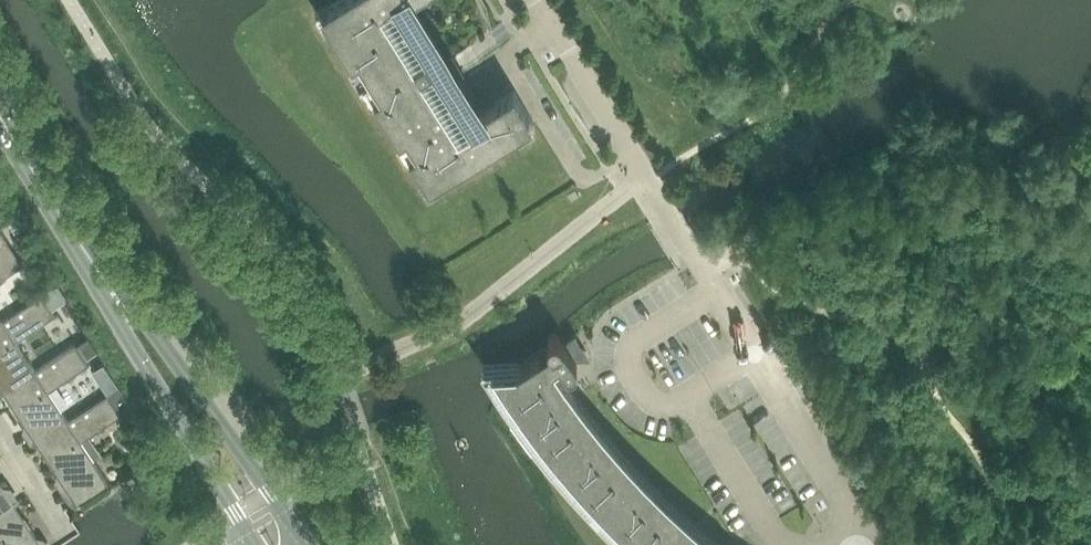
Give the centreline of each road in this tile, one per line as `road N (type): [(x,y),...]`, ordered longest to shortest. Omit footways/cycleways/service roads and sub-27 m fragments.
road 1 (residential): [(535,0),(850,511),(856,544)]
road 2 (secondary): [(308,544),(190,378),(106,282)]
road 3 (secondary): [(106,282),(160,398),(257,544)]
road 4 (secondary): [(106,282),(0,111)]

